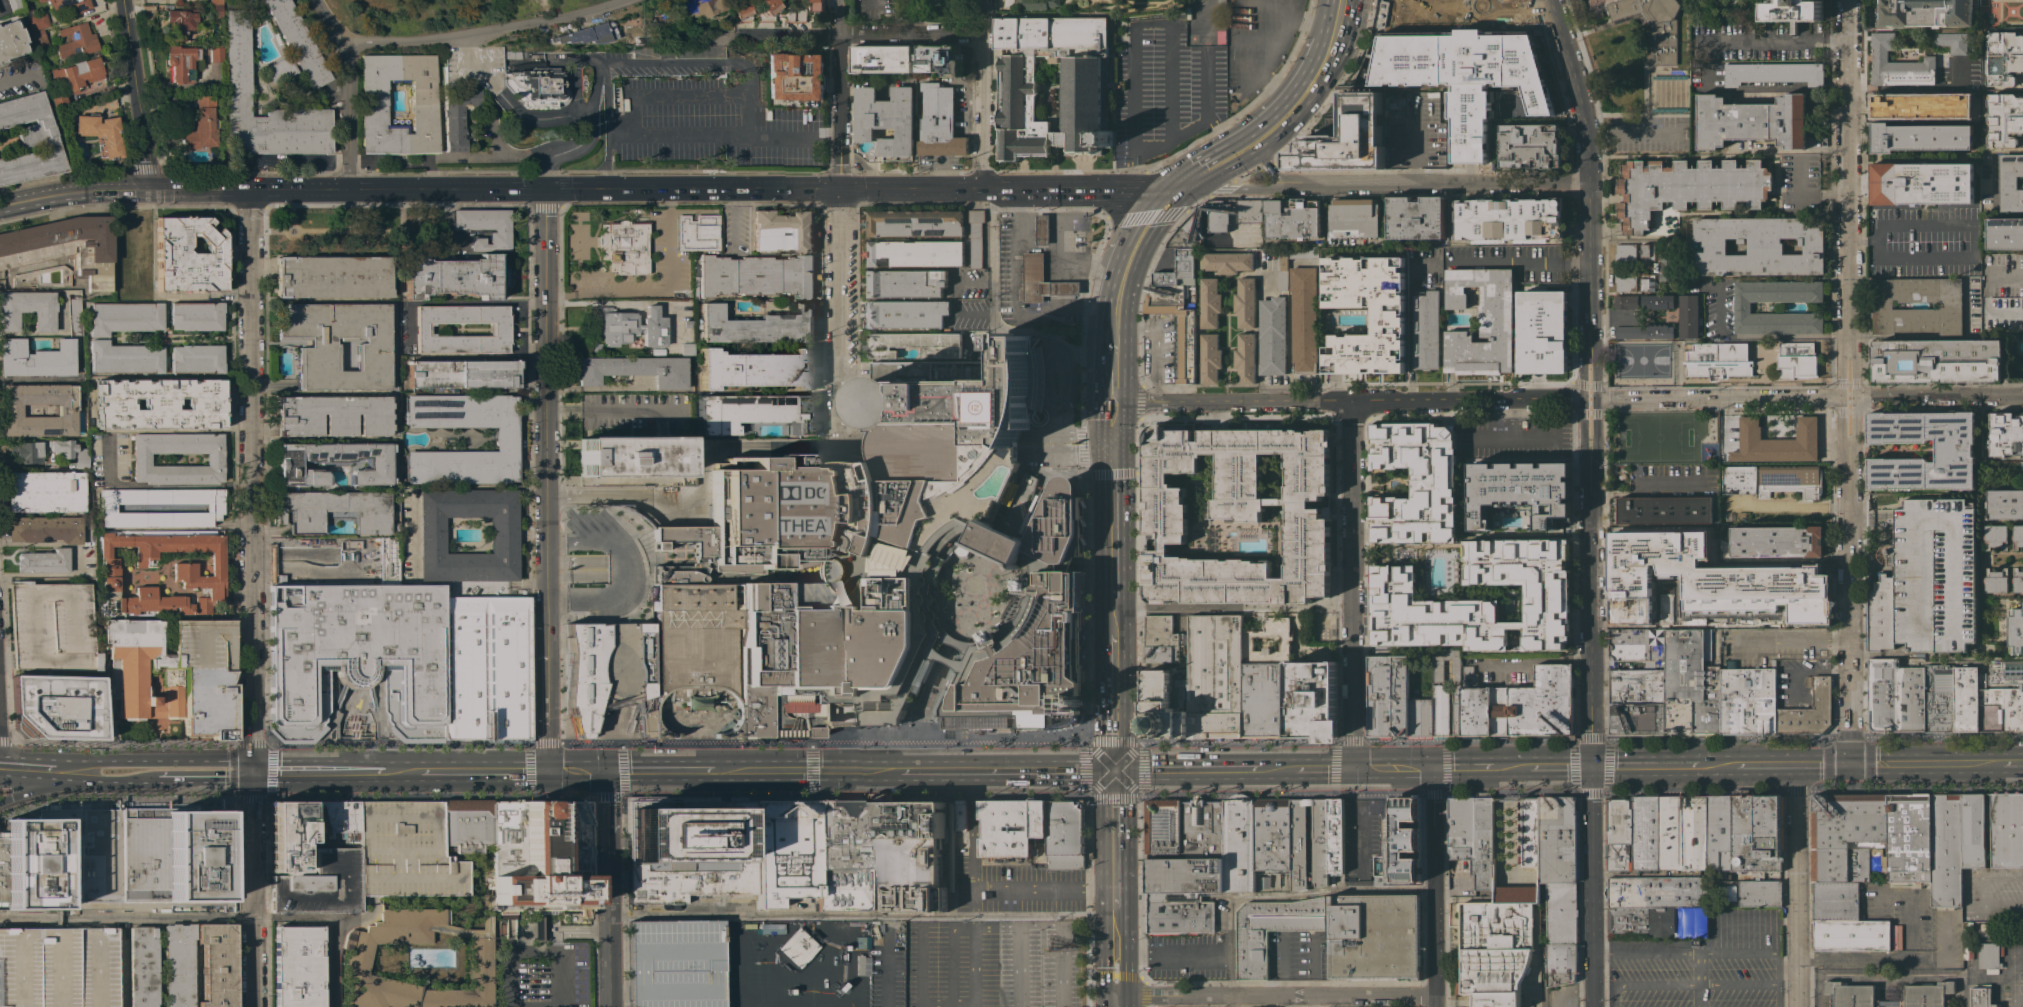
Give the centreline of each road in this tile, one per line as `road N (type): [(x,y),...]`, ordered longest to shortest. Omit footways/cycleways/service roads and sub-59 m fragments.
road 1 (tertiary): [(839,187),(94,193),(0,209)]
road 2 (residential): [(251,1006),(250,191)]
road 3 (residential): [(1595,1006),(1593,463)]
road 4 (secondary): [(606,771),(1113,770)]
road 5 (residential): [(1585,402),(1156,404)]
road 6 (residential): [(1353,769),(1353,404)]
road 7 (residential): [(1591,336),(1583,116),(1551,0)]
road 8 (residential): [(315,0),(347,49),(474,33),(620,0)]
road 9 (residential): [(1849,336),(1851,0)]
road 10 (residential): [(1435,996),(1114,996)]
road 11 (residential): [(1850,461),(1850,765)]
road 12 (residential): [(545,488),(543,188)]
road 13 (residential): [(1587,183),(1295,186)]
road 14 (residential): [(548,771),(545,498)]
road 15 (residential): [(983,32),(734,35)]
road 16 (residential): [(1842,399),(1599,402)]
road 17 (residential): [(1800,1006),(1798,765)]
road 18 (secondary): [(1113,770),(1353,769)]
road 19 (residential): [(1435,1006),(1431,768)]
road 20 (secondary): [(1798,765),(2022,763)]
road 21 (residential): [(840,411),(839,187)]
road 22 (secondary): [(251,773),(227,761),(82,760),(58,770)]
road 23 (residential): [(145,192),(123,0)]
road 24 (residential): [(839,187),(841,0)]
road 25 (residential): [(2022,397),(1857,399)]
road 26 (residential): [(988,189),(983,32)]
road 27 (tertiary): [(988,189),(839,187)]
road 28 (residential): [(347,49),(349,189)]
road 29 (primary): [(1111,458),(1112,596)]
road 30 (primary): [(1112,634),(1113,770)]
road 31 (secondary): [(383,772),(251,773)]
road 32 (residential): [(610,1006),(608,876)]
road 33 (secondary): [(548,771),(419,772)]
road 34 (residential): [(1591,336),(1585,402),(1593,463)]
road 35 (residential): [(1593,463),(1599,402),(1591,336)]
road 36 (residential): [(1849,336),(1842,399),(1850,461)]
road 37 (residential): [(1850,461),(1857,399),(1849,336)]

